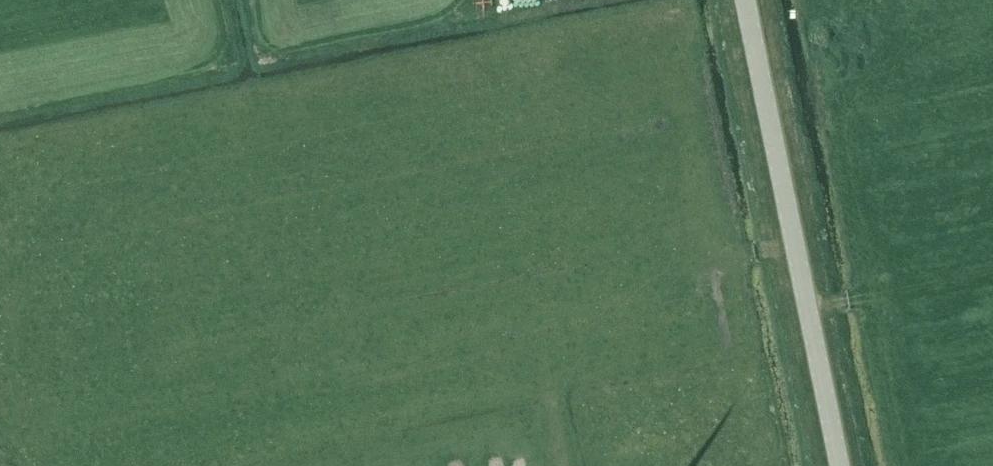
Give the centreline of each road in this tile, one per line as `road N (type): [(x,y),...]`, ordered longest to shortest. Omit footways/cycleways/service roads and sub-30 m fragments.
road 1 (tertiary): [(840,465),(746,0)]

